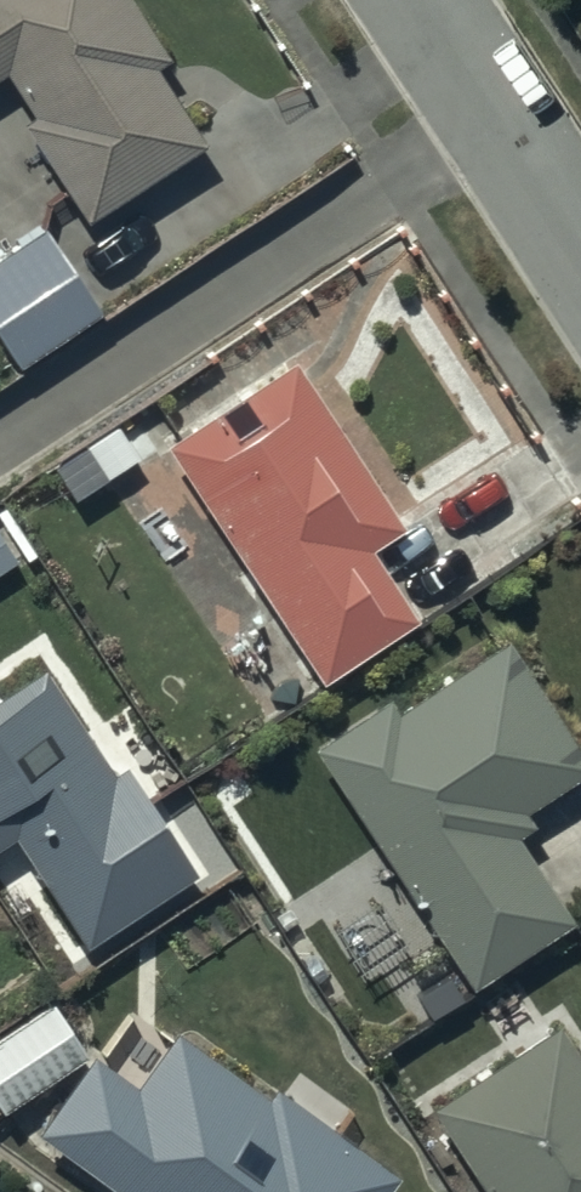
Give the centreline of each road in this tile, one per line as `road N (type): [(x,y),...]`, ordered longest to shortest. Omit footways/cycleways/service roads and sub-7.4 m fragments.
road 1 (residential): [(423,0),(580,244)]

